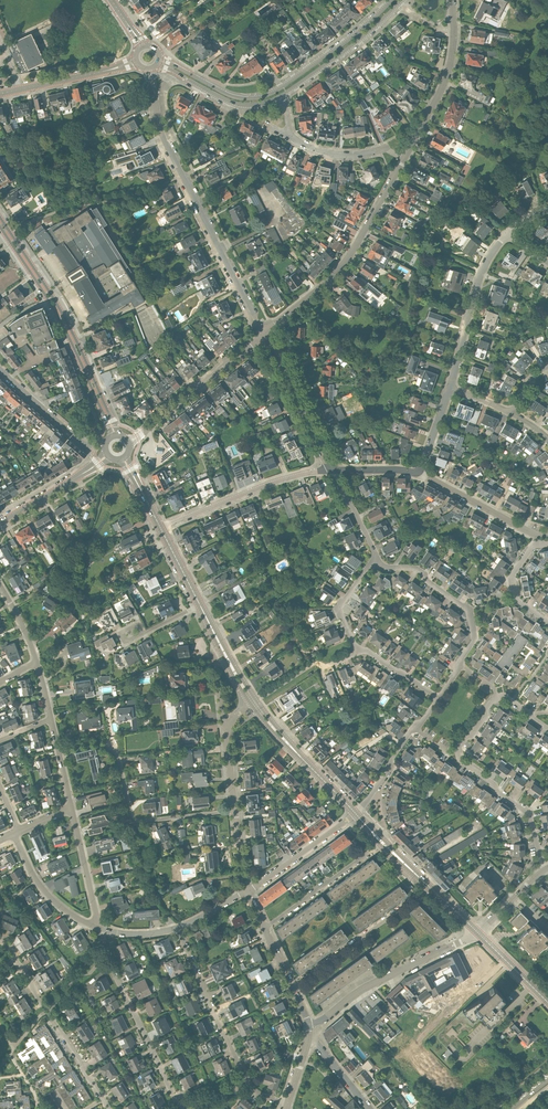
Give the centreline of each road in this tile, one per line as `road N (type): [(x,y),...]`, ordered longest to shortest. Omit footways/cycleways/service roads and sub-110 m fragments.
road 1 (tertiary): [(390,0),(319,60),(258,97),(230,95),(160,59)]
road 2 (residential): [(264,336),(162,135),(156,104)]
road 3 (tertiary): [(115,435),(69,334),(0,223)]
road 4 (residential): [(264,336),(340,270),(404,159)]
road 5 (residential): [(288,1104),(263,1096),(240,1072),(178,927)]
road 6 (residential): [(180,1108),(99,928)]
road 7 (residential): [(309,1025),(478,932)]
road 8 (residential): [(102,1099),(0,941)]
road 9 (residential): [(235,811),(135,820),(110,744)]
road 10 (residential): [(161,526),(328,470)]
road 11 (residential): [(129,443),(264,336)]
road 12 (unclassified): [(404,159),(451,65),(452,0)]
road 13 (residential): [(430,888),(293,988)]
road 14 (residential): [(459,663),(475,641),(469,609),(417,568),(378,566)]
road 15 (residential): [(507,235),(482,273),(450,388)]
road 16 (residential): [(543,870),(529,814),(457,750)]
road 17 (residential): [(328,470),(264,336)]
road 18 (tertiary): [(281,96),(398,5)]
road 19 (tertiary): [(355,814),(255,705)]
road 20 (residential): [(382,842),(264,928)]
road 21 (residential): [(547,533),(533,535),(419,473)]
road 22 (residential): [(246,890),(355,814)]
road 23 (residential): [(99,928),(49,897),(14,833)]
road 24 (unclassified): [(0,522),(108,456)]
road 25 (residential): [(99,928),(72,807)]
road 26 (residential): [(90,449),(0,369)]
road 27 (residential): [(404,159),(384,148),(332,155),(291,138)]

